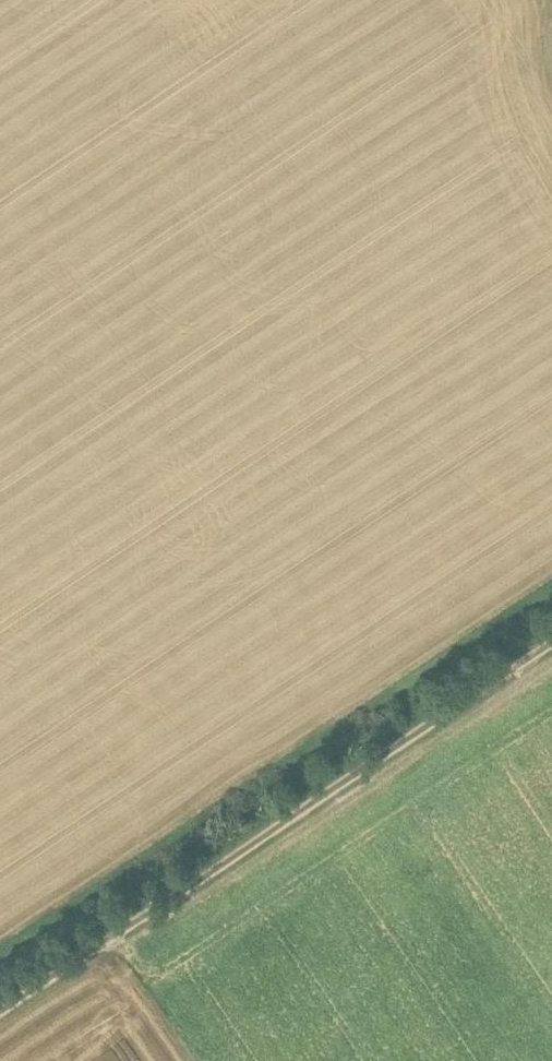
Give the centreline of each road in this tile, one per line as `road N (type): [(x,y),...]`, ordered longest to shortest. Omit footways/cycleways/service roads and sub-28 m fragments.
road 1 (track): [(0,1012),(551,644)]

